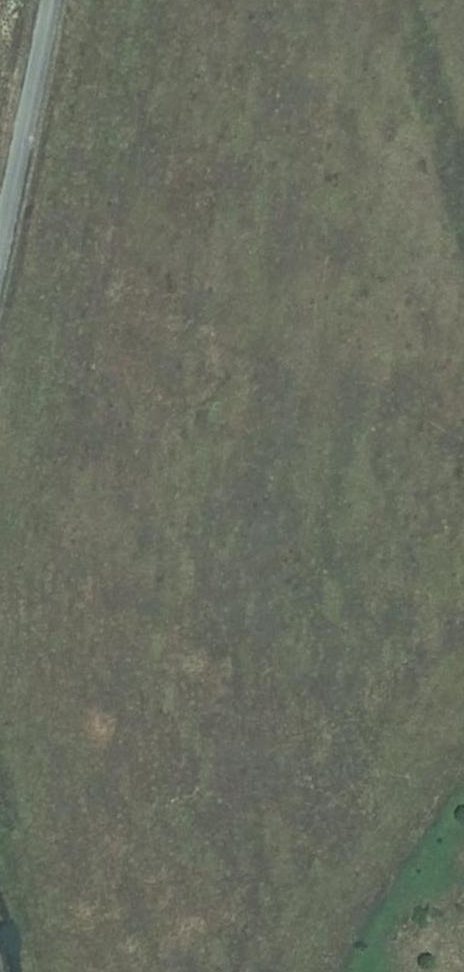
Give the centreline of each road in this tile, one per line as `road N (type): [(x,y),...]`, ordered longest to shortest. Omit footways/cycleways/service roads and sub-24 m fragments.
road 1 (unclassified): [(48,0),(0,200)]

